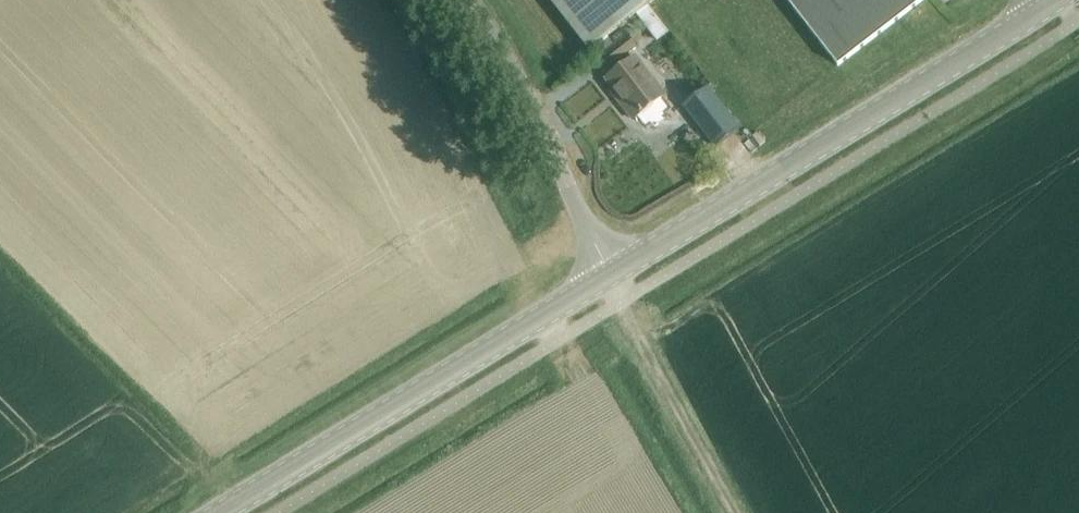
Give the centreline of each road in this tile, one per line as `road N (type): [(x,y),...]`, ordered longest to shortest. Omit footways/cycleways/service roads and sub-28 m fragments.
road 1 (tertiary): [(608,276),(1050,0)]
road 2 (tertiary): [(219,512),(608,276)]
road 3 (unclassified): [(608,276),(508,57),(471,0)]
road 4 (track): [(621,305),(733,512)]

